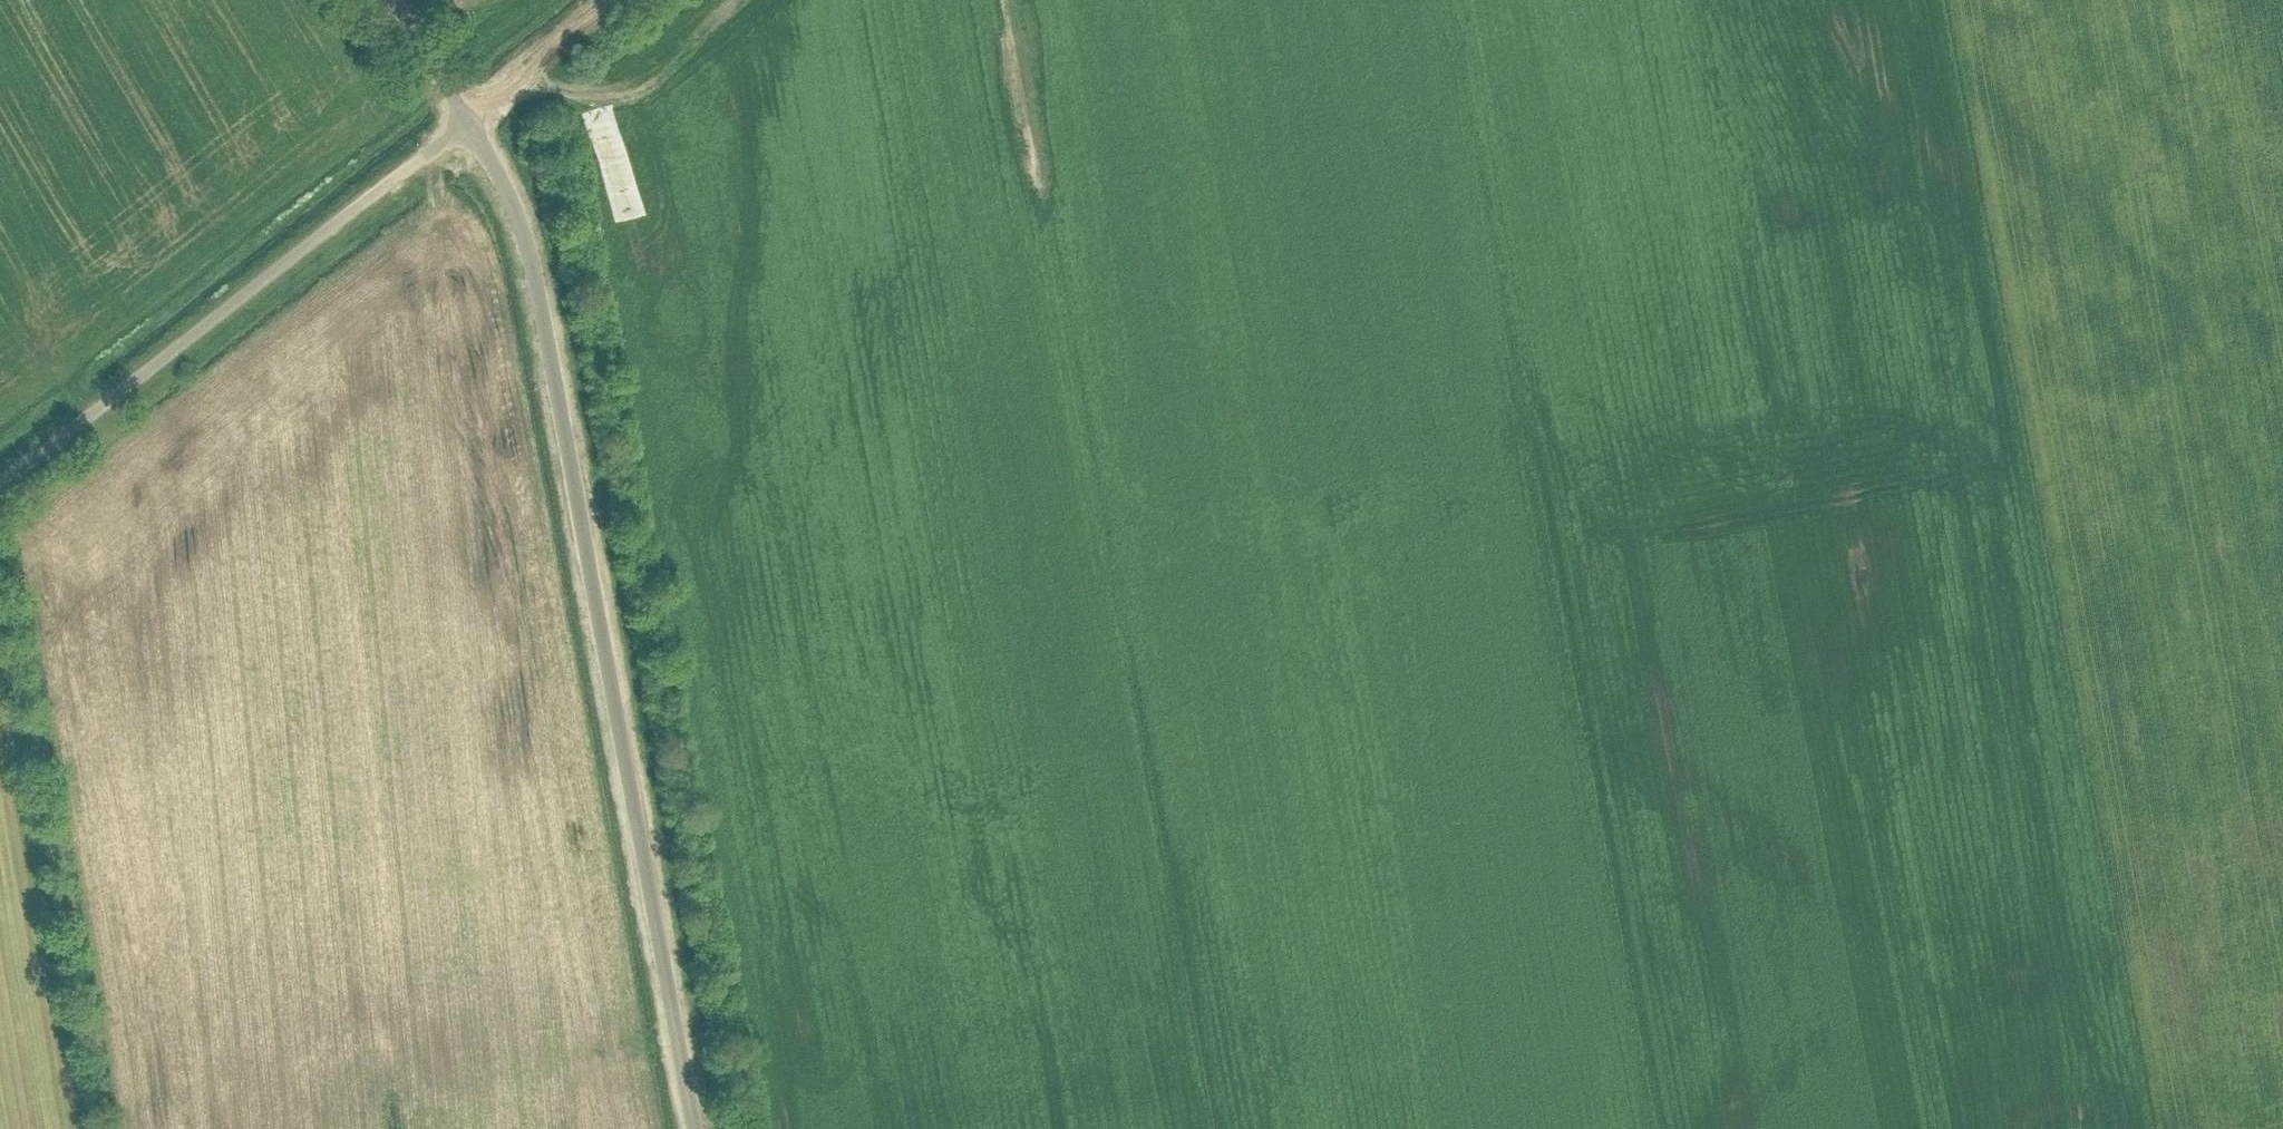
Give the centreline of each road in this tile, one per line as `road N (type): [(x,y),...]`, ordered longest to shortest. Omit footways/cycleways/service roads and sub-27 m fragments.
road 1 (unclassified): [(467,113),(512,195),(538,289),(696,1128)]
road 2 (unclassified): [(0,485),(467,113)]
road 3 (track): [(608,0),(467,113)]
road 4 (unclassified): [(467,113),(399,0)]

